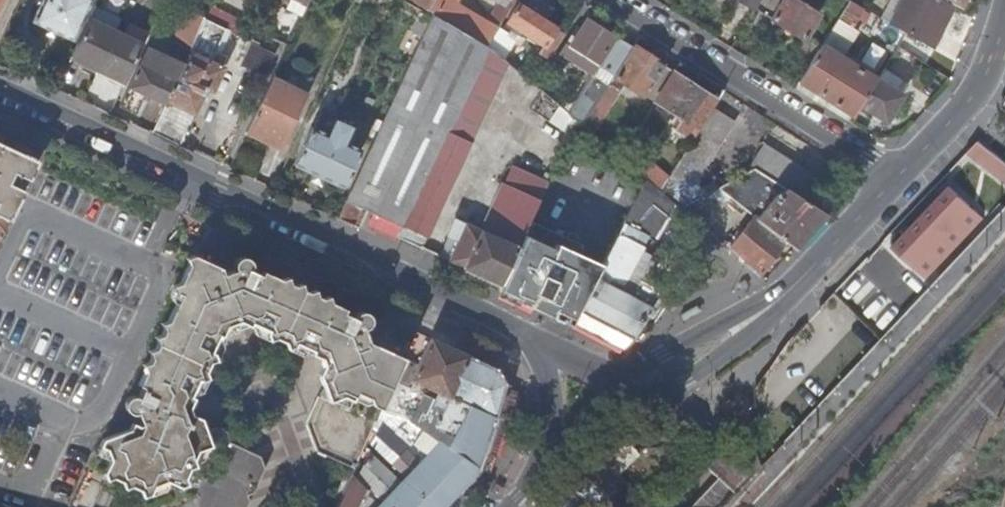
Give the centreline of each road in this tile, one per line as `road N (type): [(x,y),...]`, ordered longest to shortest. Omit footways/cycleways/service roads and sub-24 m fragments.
road 1 (tertiary): [(528,335),(0,93)]
road 2 (residential): [(895,180),(611,0)]
road 3 (residential): [(542,469),(723,353),(790,289)]
road 4 (residential): [(790,289),(630,372),(609,373),(528,335)]
road 5 (residential): [(895,180),(974,95),(1004,7)]
road 6 (residential): [(790,289),(895,180)]
road 7 (tertiary): [(542,469),(558,398),(552,365),(528,335)]

